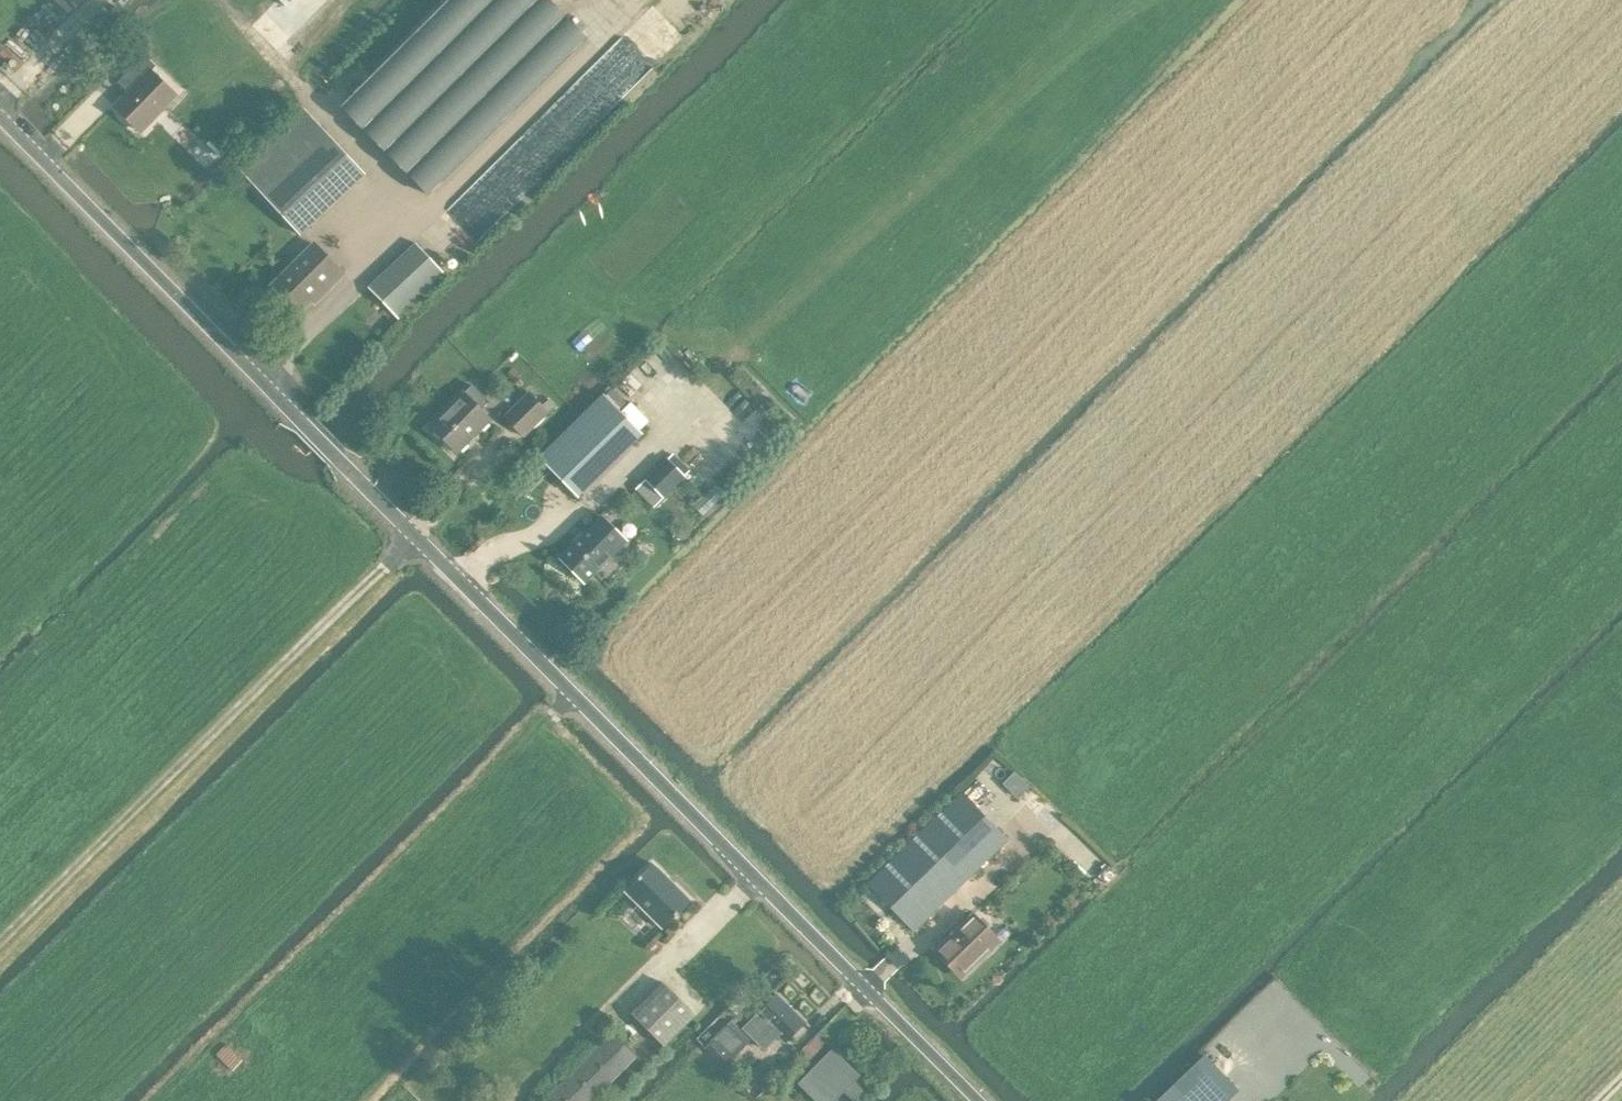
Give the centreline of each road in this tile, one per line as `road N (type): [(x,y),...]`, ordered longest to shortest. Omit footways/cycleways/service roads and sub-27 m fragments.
road 1 (unclassified): [(979,1100),(0,116)]

